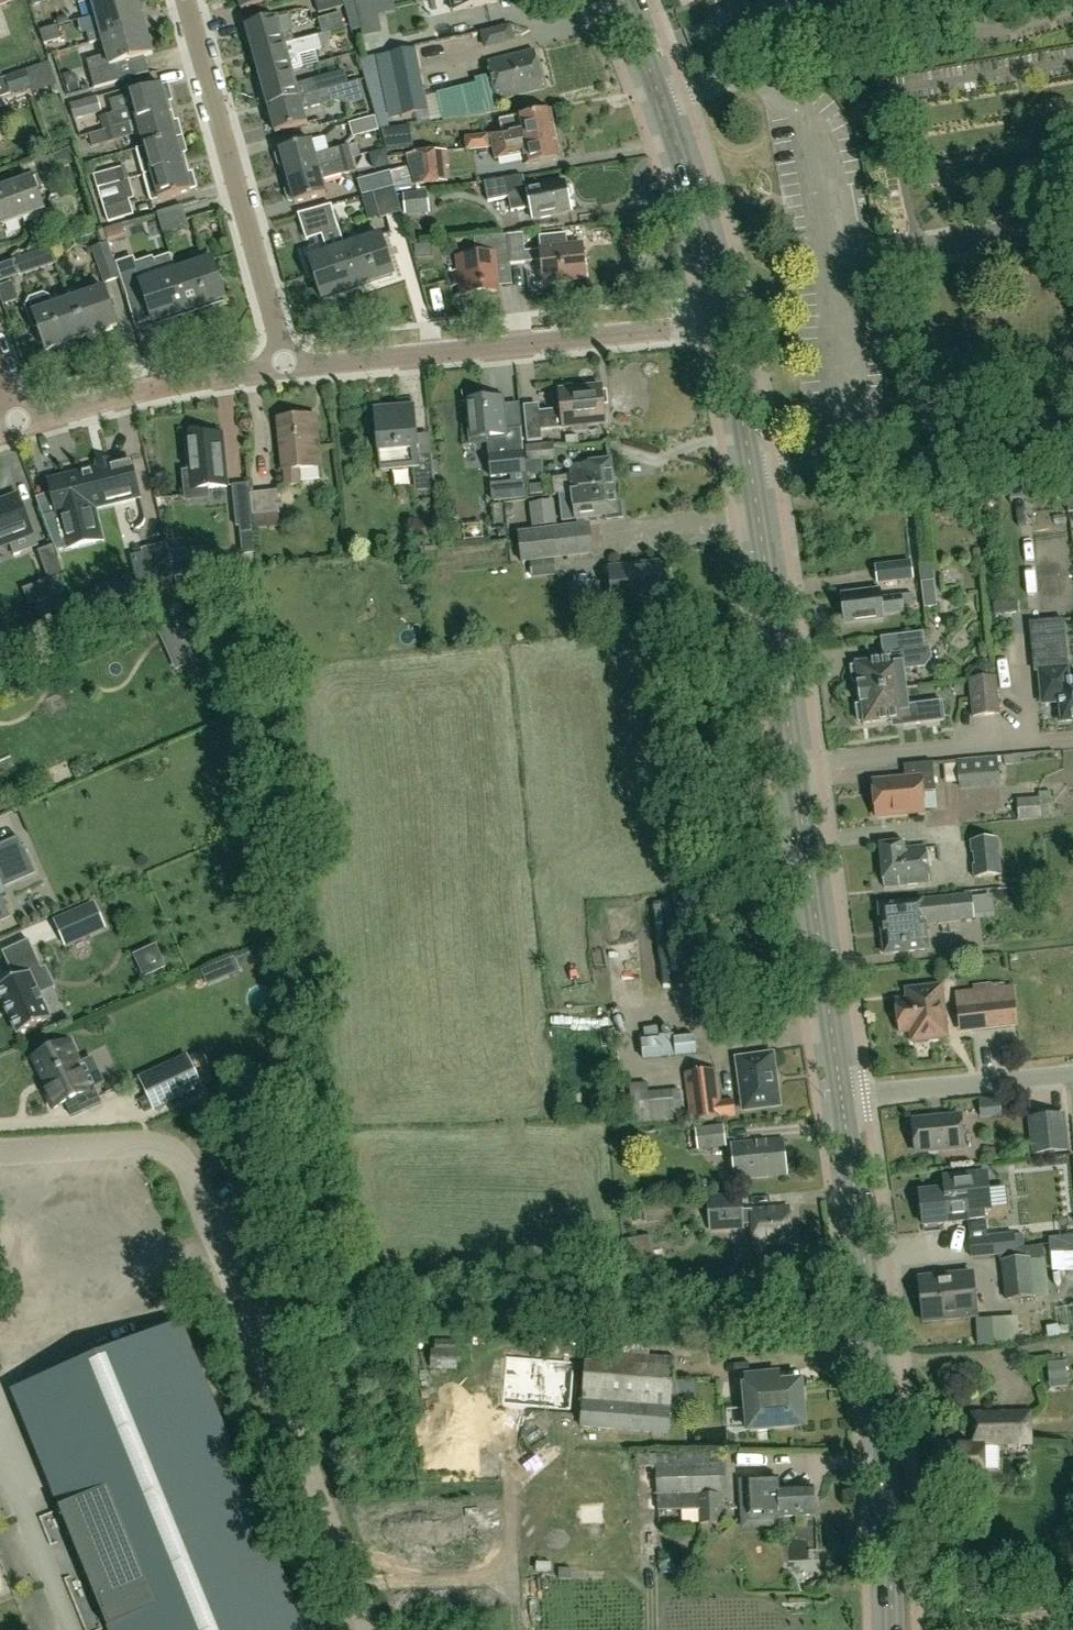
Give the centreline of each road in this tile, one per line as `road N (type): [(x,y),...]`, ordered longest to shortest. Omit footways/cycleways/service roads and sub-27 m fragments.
road 1 (secondary): [(842,1097),(727,322)]
road 2 (unclassified): [(369,1629),(182,1163),(150,1144),(0,1153)]
road 3 (secondary): [(892,1629),(876,1363),(842,1097)]
road 4 (unclassified): [(286,367),(727,322)]
road 5 (residential): [(286,367),(185,0)]
road 6 (secondary): [(727,322),(697,200),(624,0)]
road 7 (residential): [(19,425),(166,386),(286,367)]
road 8 (unclassified): [(842,1097),(1072,1073)]
road 9 (track): [(507,1478),(515,1629)]

